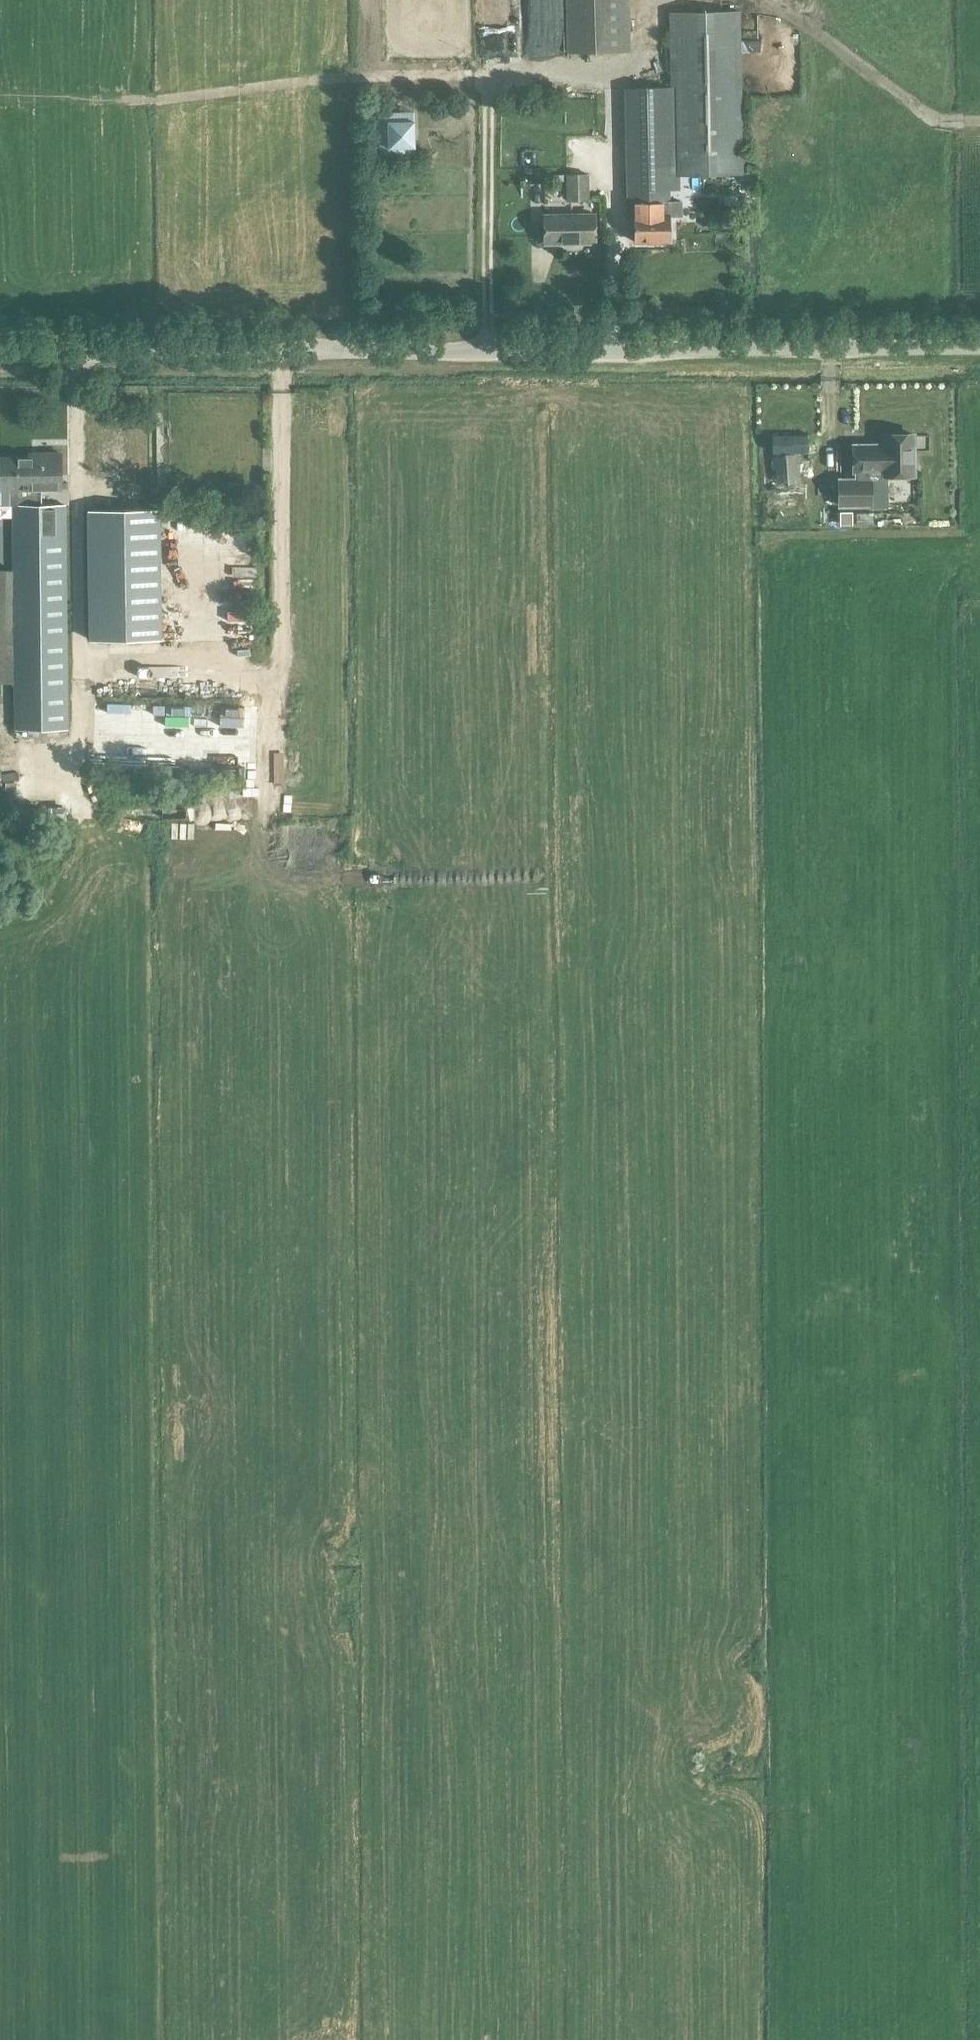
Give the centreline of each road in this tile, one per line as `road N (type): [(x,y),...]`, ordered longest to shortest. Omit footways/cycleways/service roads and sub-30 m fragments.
road 1 (unclassified): [(0,358),(979,347)]
road 2 (track): [(0,97),(138,102),(360,76),(603,69),(641,56),(651,0)]
road 3 (track): [(752,0),(842,50),(926,114),(979,122)]

